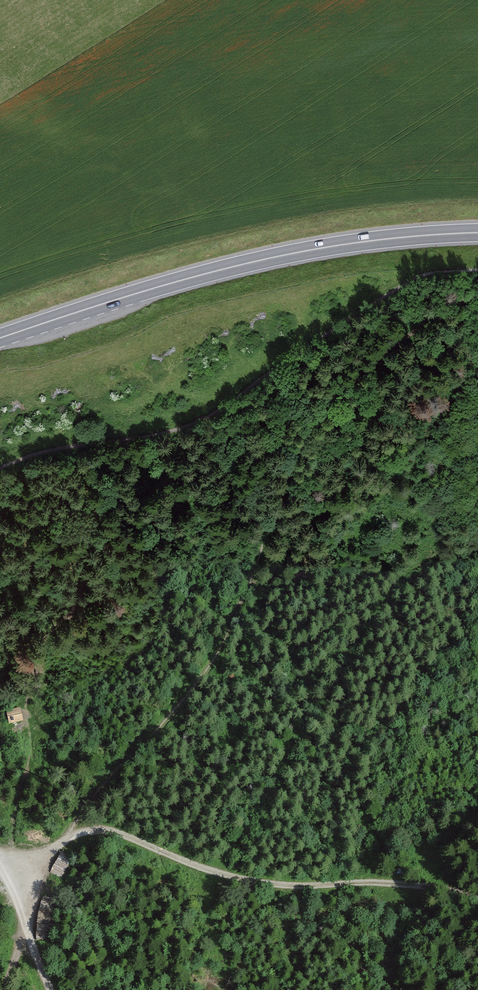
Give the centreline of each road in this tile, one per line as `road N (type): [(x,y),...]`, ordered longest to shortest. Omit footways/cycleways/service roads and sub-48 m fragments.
road 1 (track): [(477,281),(427,288),(193,428),(0,475)]
road 2 (track): [(6,885),(68,838),(98,830),(258,881),(420,885),(477,895)]
road 3 (trunk): [(0,338),(265,259),(477,233)]

